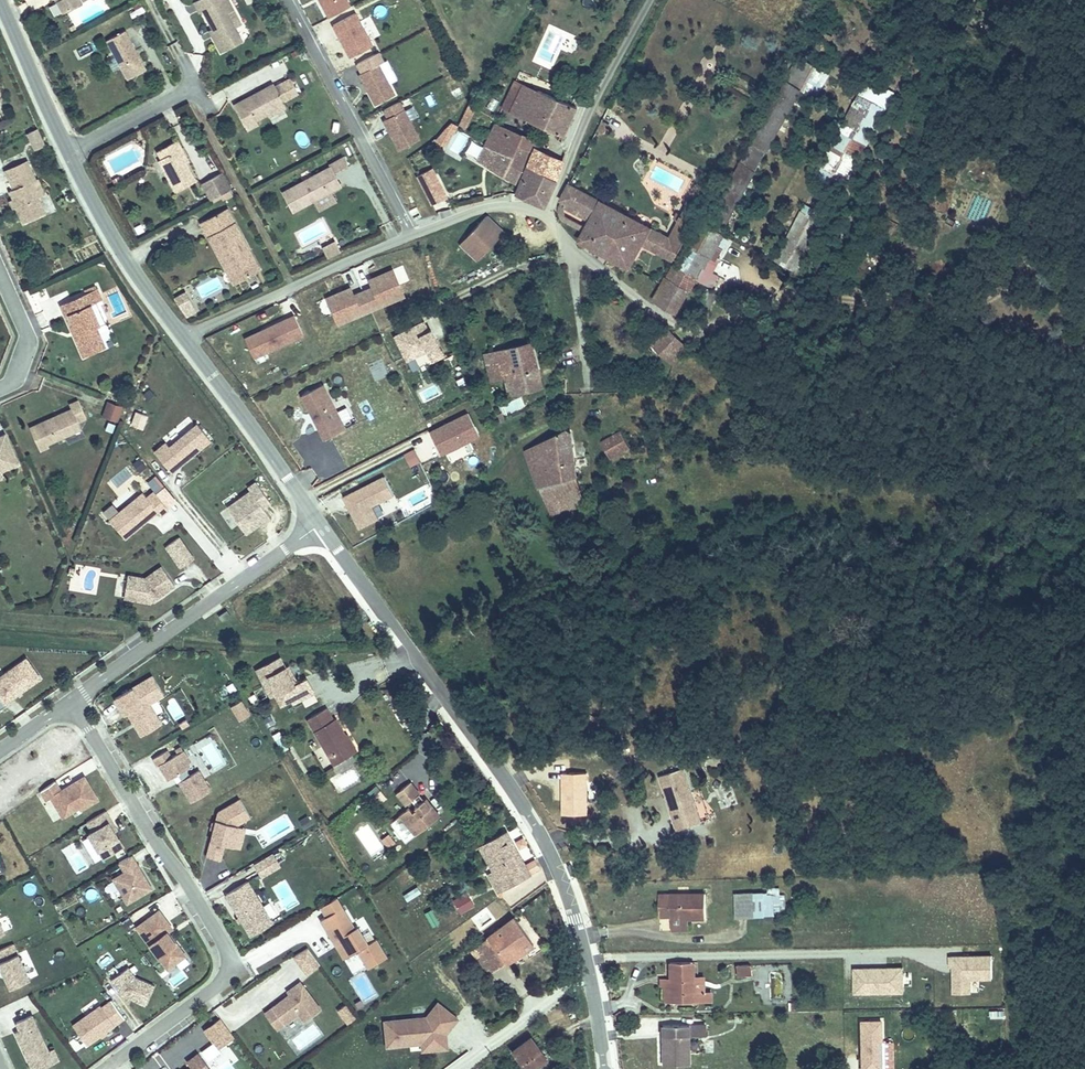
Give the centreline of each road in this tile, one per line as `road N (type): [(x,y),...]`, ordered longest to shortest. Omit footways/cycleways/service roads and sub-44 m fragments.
road 1 (unclassified): [(320,525),(543,836),(587,948),(605,1068)]
road 2 (residential): [(108,1068),(220,984),(229,954),(72,703)]
road 3 (residential): [(320,525),(72,703)]
road 4 (residential): [(411,236),(289,0)]
road 5 (residential): [(184,339),(411,236)]
road 6 (unclassified): [(650,0),(547,216)]
road 7 (unclassified): [(184,339),(320,525)]
road 8 (unclassified): [(71,153),(116,241),(184,339)]
road 9 (residential): [(547,216),(587,260),(687,332)]
road 10 (unclassified): [(1,0),(71,153)]
road 11 (residential): [(411,236),(490,207),(547,216)]
road 12 (residential): [(195,87),(71,153)]
road 13 (residential): [(0,274),(25,343),(18,371),(0,387)]

